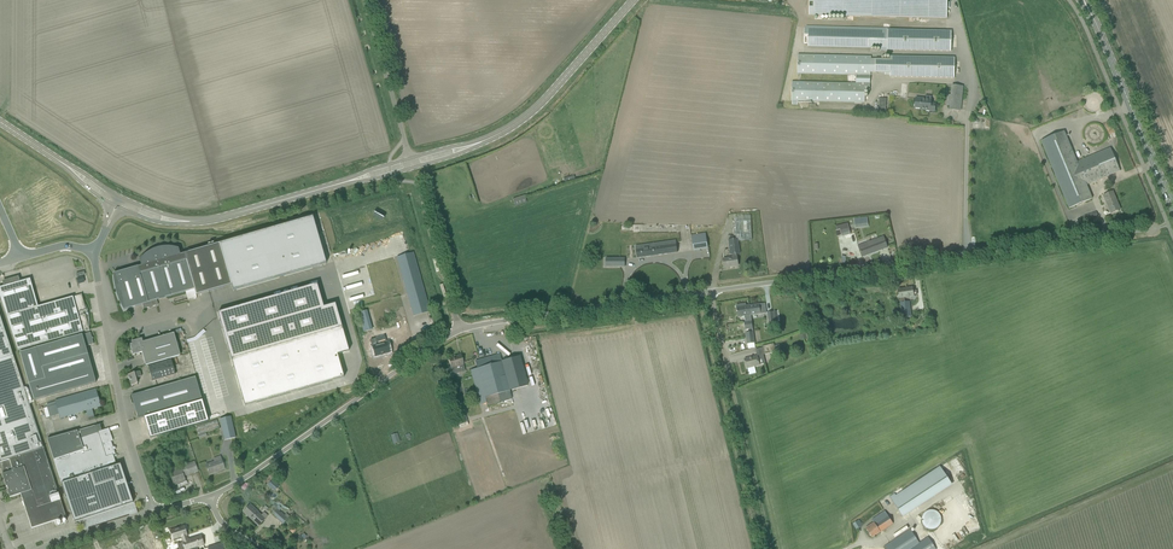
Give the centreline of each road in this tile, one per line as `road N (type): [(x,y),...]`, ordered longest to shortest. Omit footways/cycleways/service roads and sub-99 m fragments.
road 1 (unclassified): [(460,329),(1154,230)]
road 2 (unclassified): [(209,498),(460,329)]
road 3 (track): [(772,548),(714,292)]
road 4 (secondary): [(1172,209),(1083,0)]
road 5 (secondary): [(467,147),(534,110),(633,0)]
road 6 (secondary): [(174,219),(221,218),(357,178)]
road 7 (unclassified): [(154,512),(108,332)]
road 8 (unclassified): [(404,137),(366,0)]
road 9 (unclassified): [(460,329),(426,209)]

